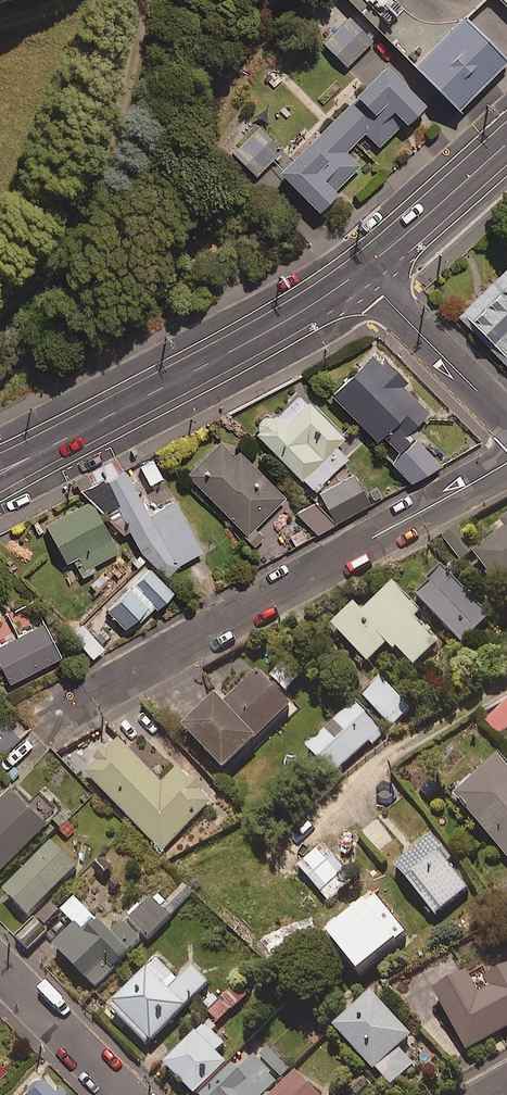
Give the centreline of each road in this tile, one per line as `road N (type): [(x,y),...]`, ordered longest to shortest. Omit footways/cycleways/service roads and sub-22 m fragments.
road 1 (residential): [(55,716),(506,460)]
road 2 (secondary): [(361,273),(287,320),(0,472)]
road 3 (residential): [(361,273),(506,423)]
road 4 (secondary): [(506,141),(361,273)]
road 5 (residential): [(0,971),(122,1094)]

